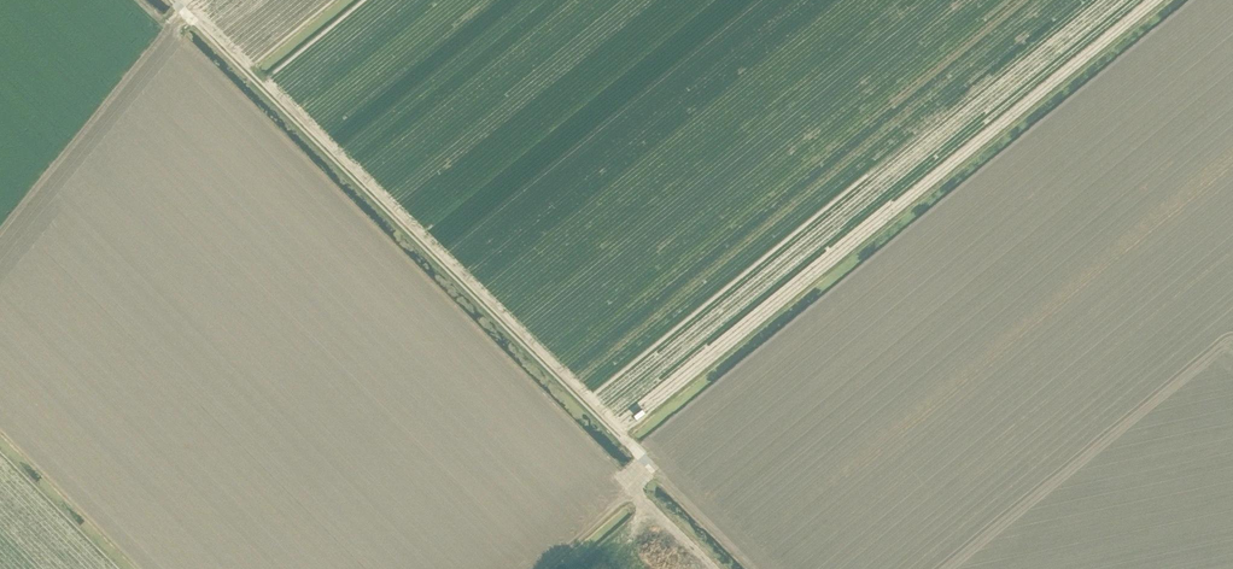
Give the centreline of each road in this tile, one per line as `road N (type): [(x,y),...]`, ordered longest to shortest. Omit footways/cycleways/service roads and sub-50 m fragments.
road 1 (track): [(175,0),(655,473),(633,493)]
road 2 (track): [(133,0),(633,493)]
road 3 (track): [(569,551),(633,493),(711,568)]

